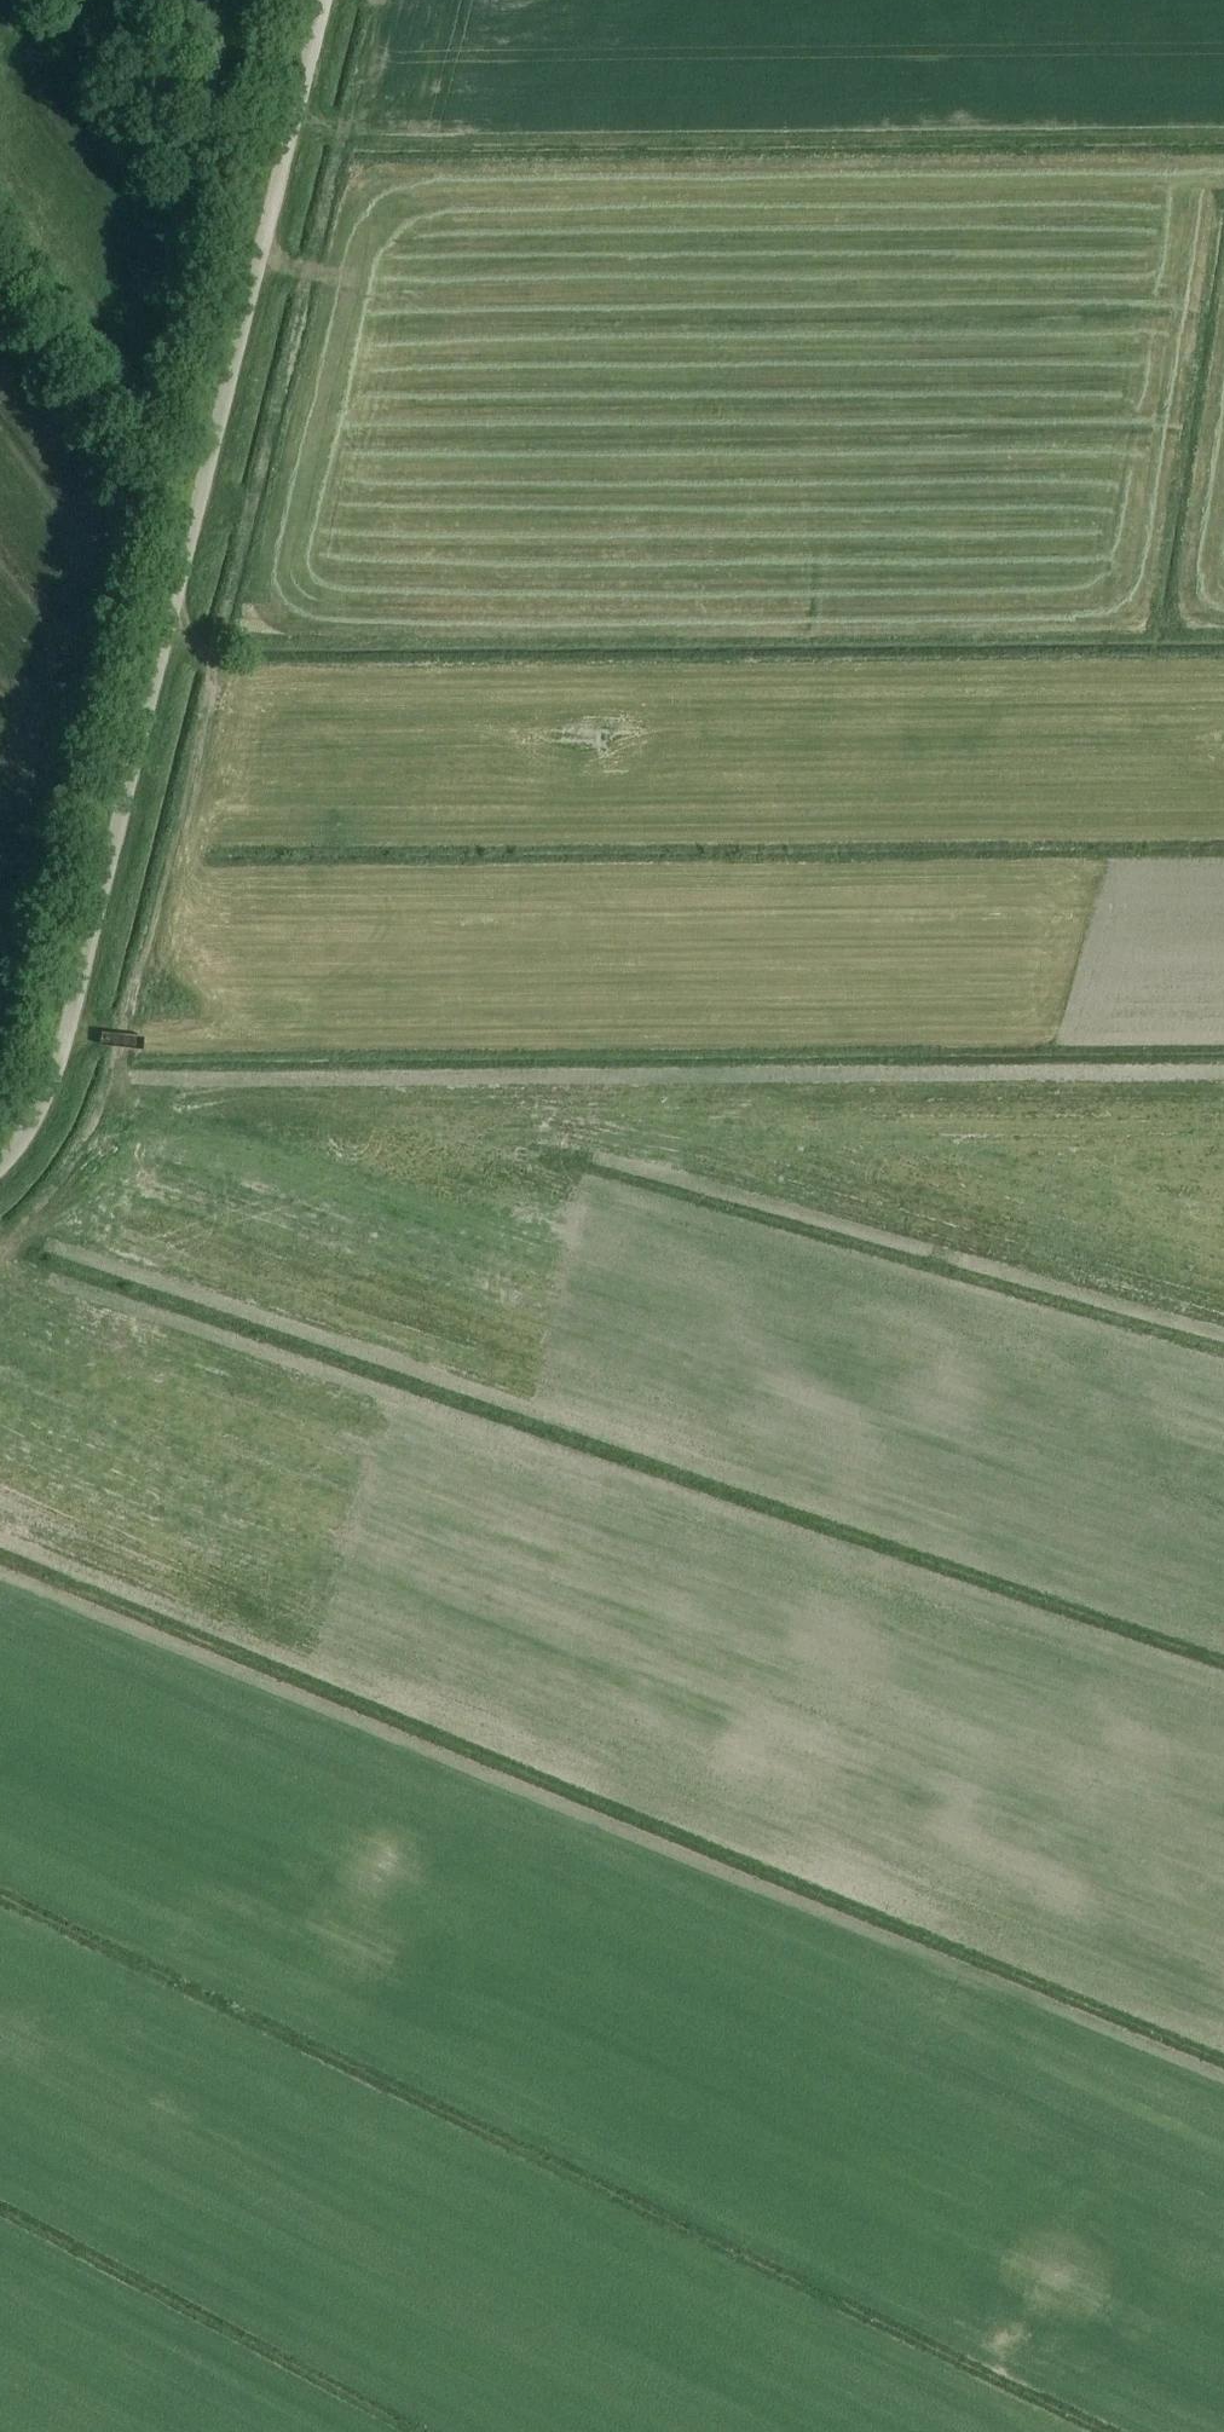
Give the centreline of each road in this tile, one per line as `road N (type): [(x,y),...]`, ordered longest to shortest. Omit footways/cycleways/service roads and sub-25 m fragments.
road 1 (unclassified): [(0,1165),(55,1075),(73,1012),(322,0)]

